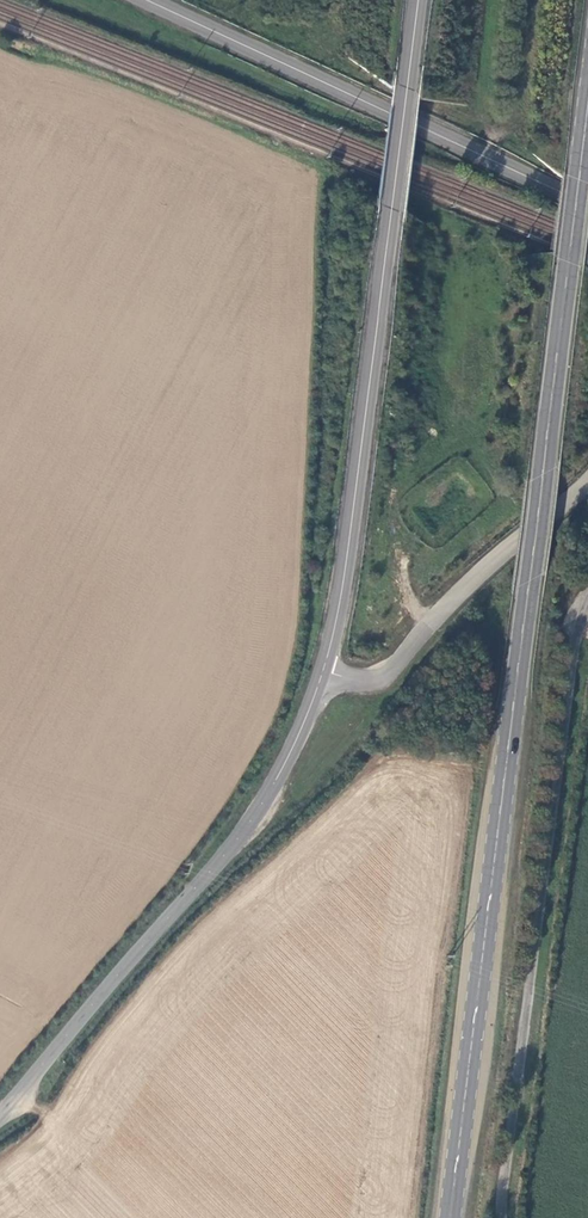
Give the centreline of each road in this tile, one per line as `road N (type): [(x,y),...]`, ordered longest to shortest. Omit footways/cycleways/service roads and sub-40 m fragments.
road 1 (primary): [(587,104),(449,1217)]
road 2 (tertiary): [(322,671),(343,585),(418,0)]
road 3 (unclassified): [(587,603),(578,628),(501,1217)]
road 4 (tertiary): [(0,1113),(250,821),(322,671)]
road 5 (tertiary): [(148,0),(587,204)]
road 6 (unclassified): [(322,671),(366,683),(386,677),(457,595),(587,480)]

